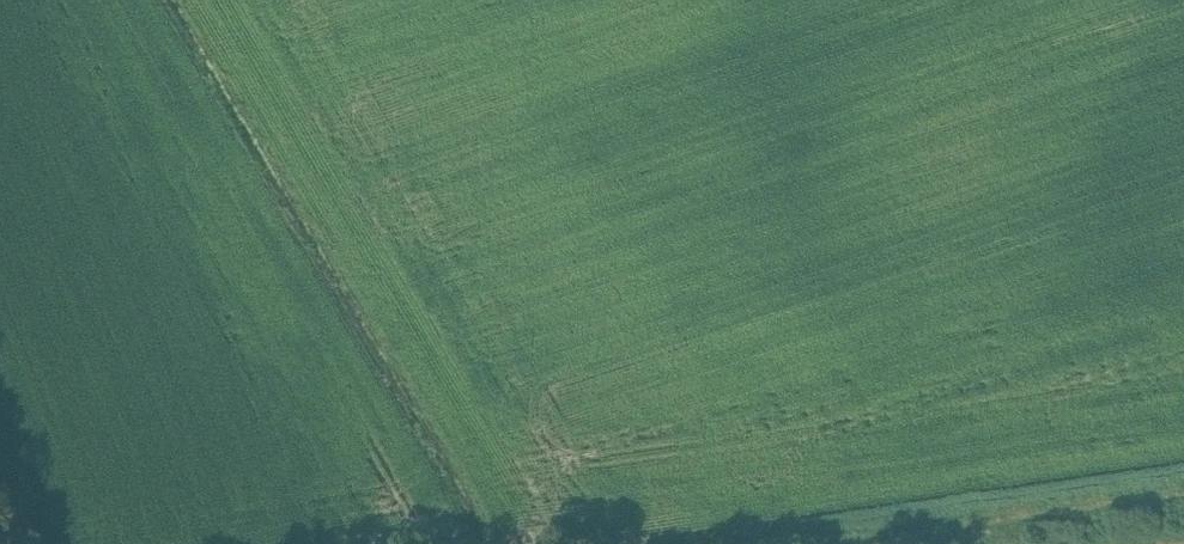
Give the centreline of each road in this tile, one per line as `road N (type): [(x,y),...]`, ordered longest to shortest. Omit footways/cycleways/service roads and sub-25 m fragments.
road 1 (track): [(1183,486),(801,543)]

